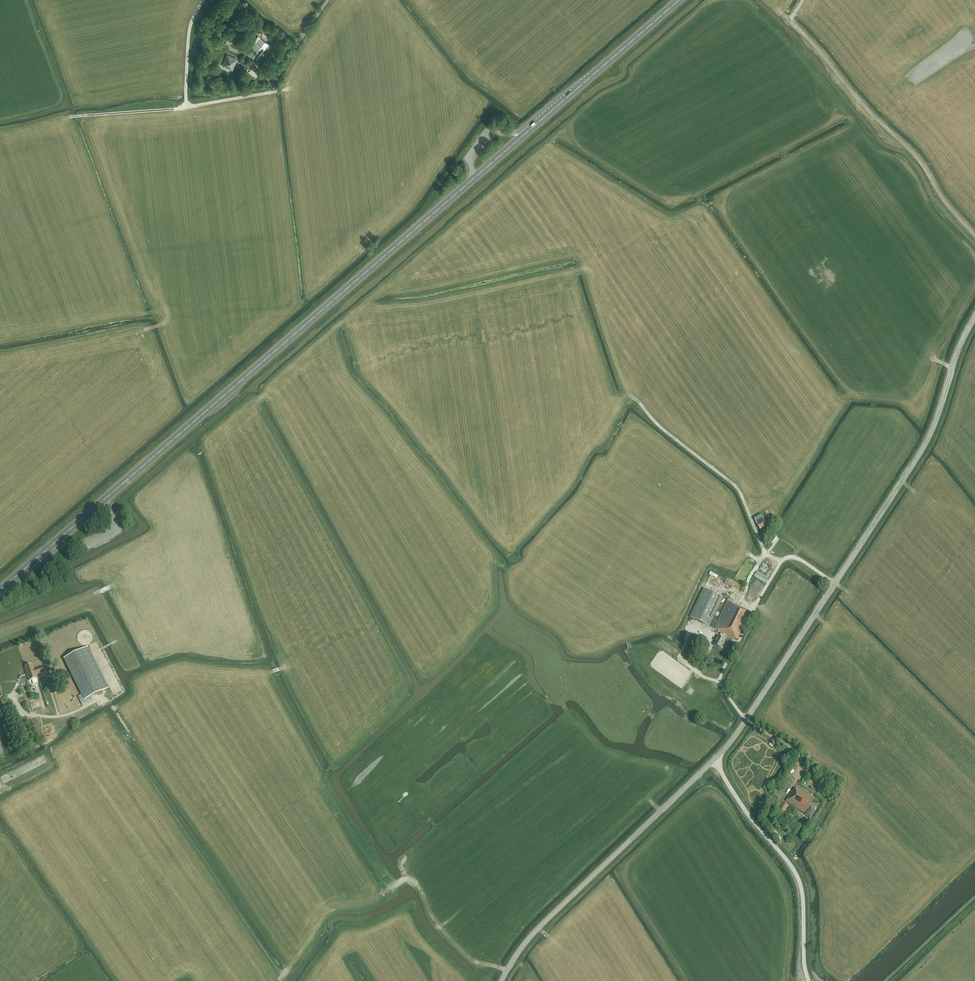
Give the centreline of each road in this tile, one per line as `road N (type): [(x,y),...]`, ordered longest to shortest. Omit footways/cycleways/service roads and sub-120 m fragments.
road 1 (tertiary): [(502,980),(538,929),(738,732),(918,456),(974,317)]
road 2 (trunk): [(108,496),(470,181)]
road 3 (unclassified): [(974,235),(916,155),(791,21)]
road 4 (trunk): [(530,129),(679,0)]
road 5 (unclassified): [(0,699),(15,697),(25,712),(48,717),(101,698),(113,708)]

